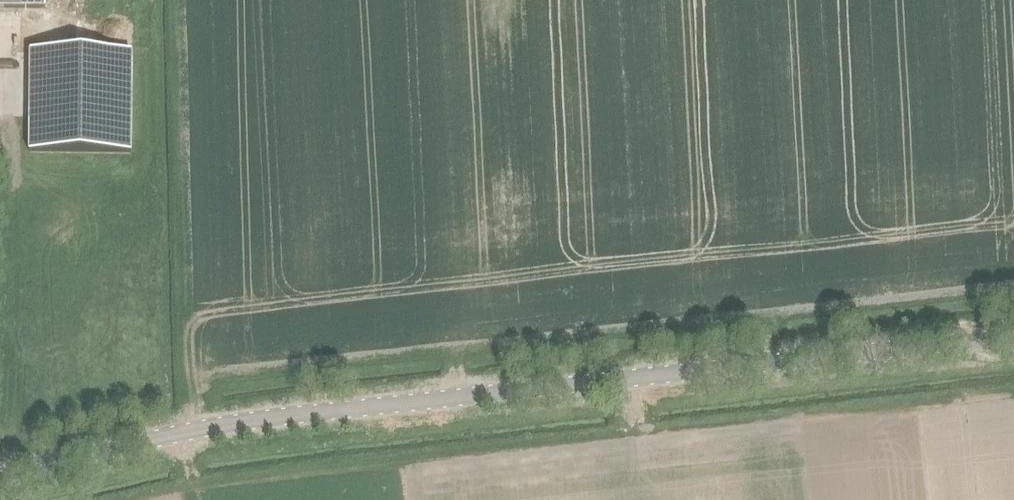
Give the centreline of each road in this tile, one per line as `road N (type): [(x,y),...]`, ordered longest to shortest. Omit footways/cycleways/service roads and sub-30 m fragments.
road 1 (tertiary): [(0,478),(300,417),(1013,339)]

